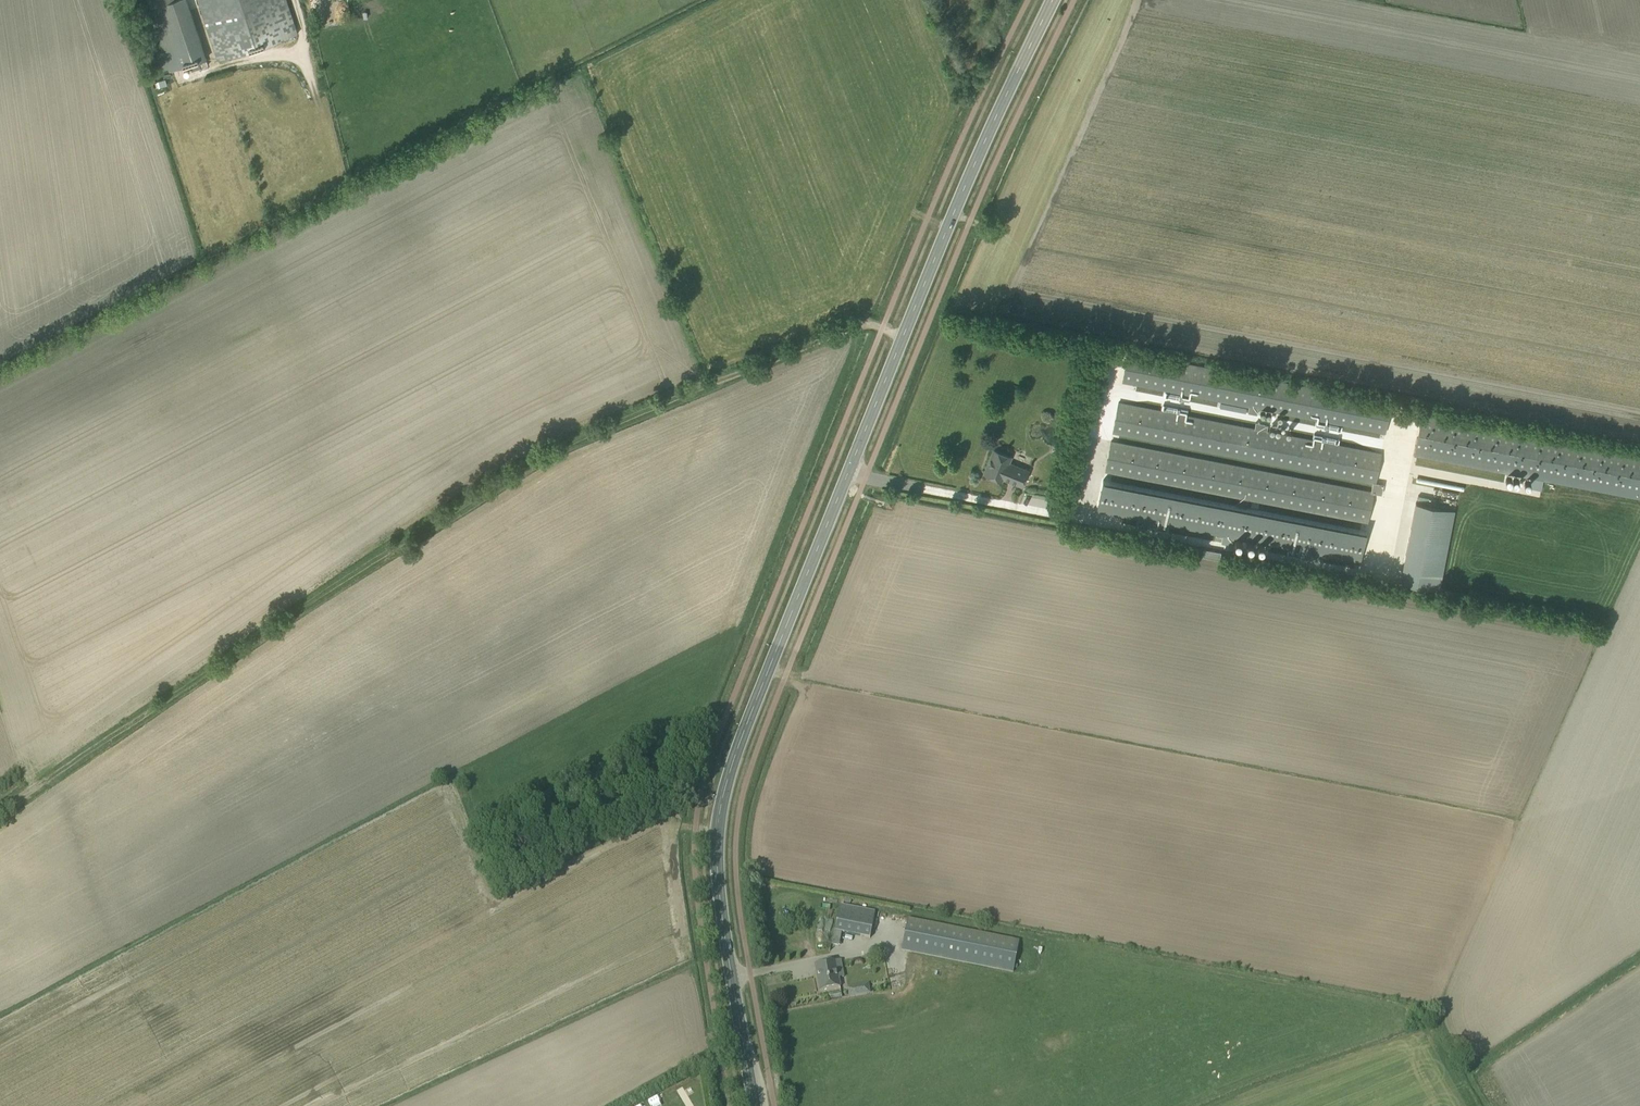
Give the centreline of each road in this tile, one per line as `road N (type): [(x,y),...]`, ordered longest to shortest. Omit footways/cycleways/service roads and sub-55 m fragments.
road 1 (secondary): [(755,1105),(718,892),(719,812),(738,747),(956,207),(1052,0)]

